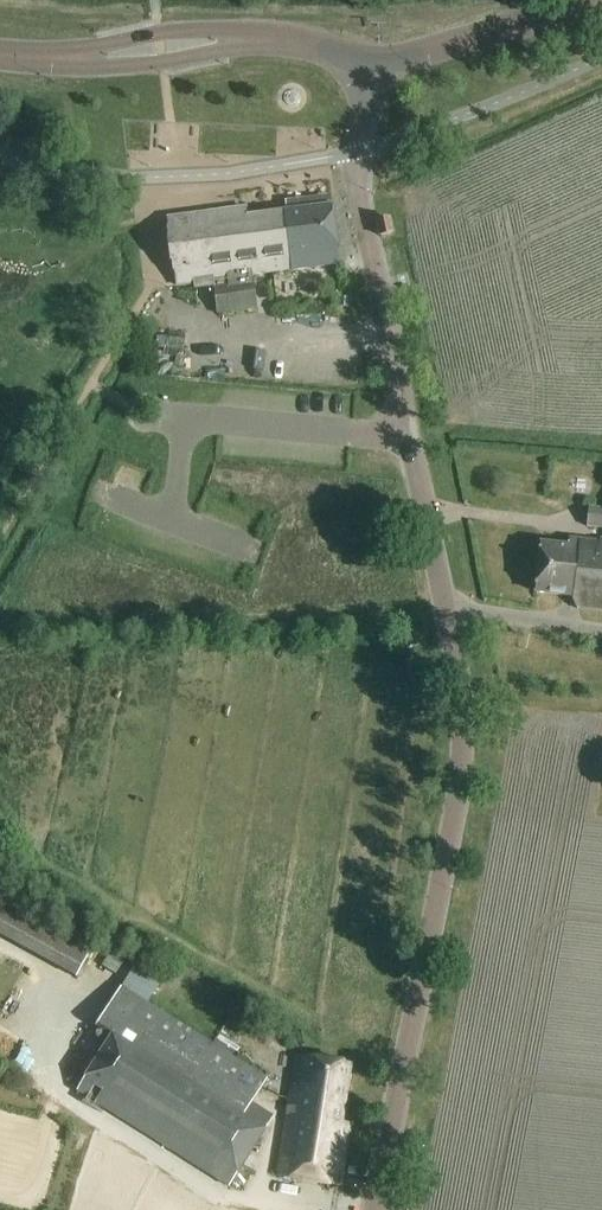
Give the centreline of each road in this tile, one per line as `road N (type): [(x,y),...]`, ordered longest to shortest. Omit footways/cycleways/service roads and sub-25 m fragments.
road 1 (unclassified): [(376,1209),(464,757),(453,641),(358,180),(369,61)]
road 2 (secondary): [(369,61),(406,59),(601,0)]
road 3 (secondary): [(48,57),(162,63),(266,38)]
road 4 (secondary): [(266,38),(159,33),(48,57)]

